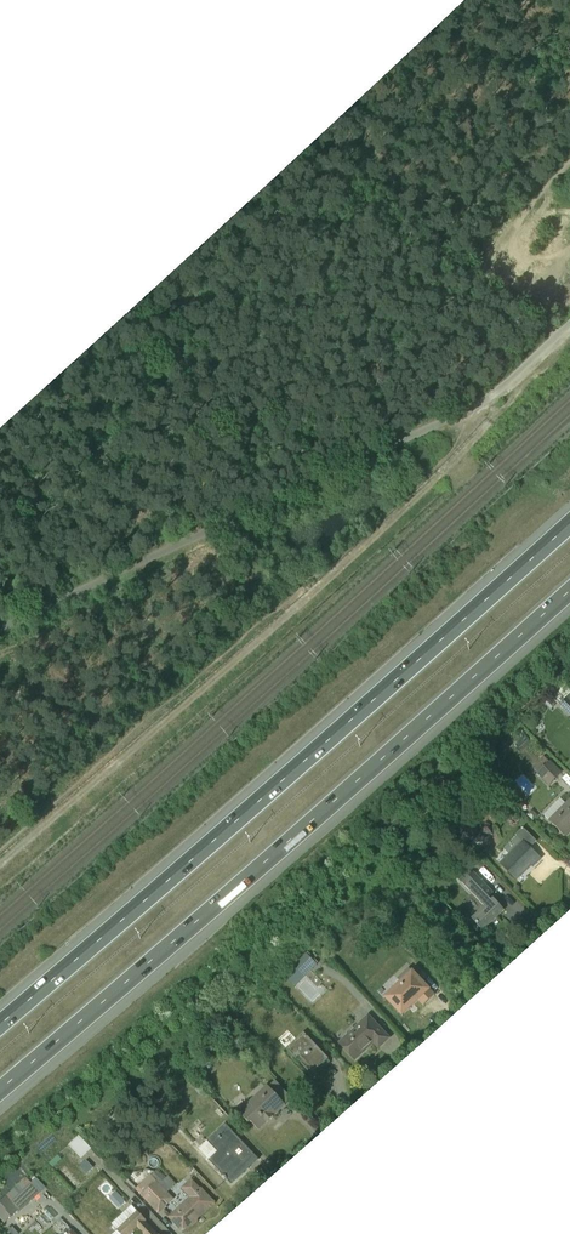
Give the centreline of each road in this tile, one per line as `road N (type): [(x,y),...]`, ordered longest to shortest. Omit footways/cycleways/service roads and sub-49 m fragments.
road 1 (motorway): [(0,1093),(569,588)]
road 2 (motorway): [(569,535),(0,1035)]
road 3 (residential): [(0,630),(466,411),(569,323)]
road 4 (residential): [(232,1233),(569,919)]

